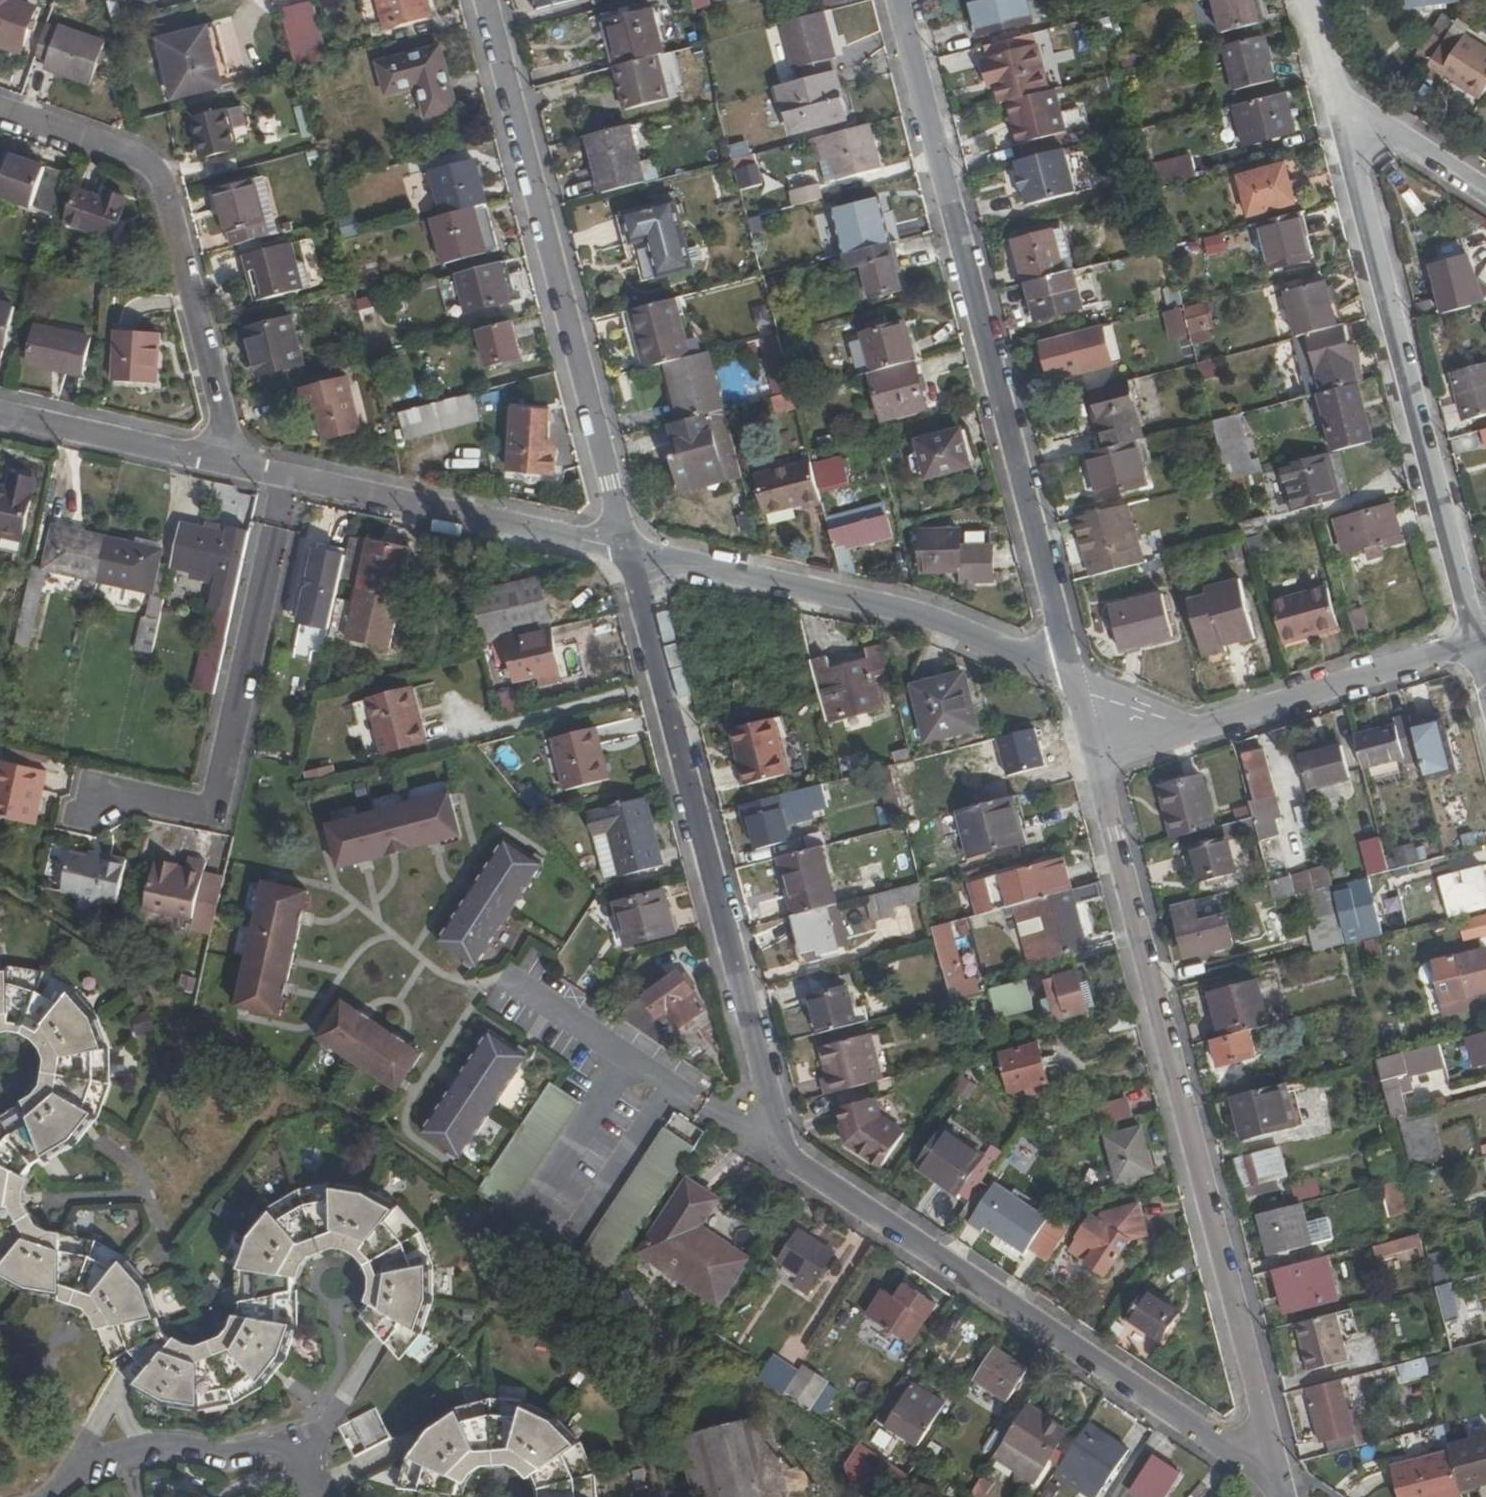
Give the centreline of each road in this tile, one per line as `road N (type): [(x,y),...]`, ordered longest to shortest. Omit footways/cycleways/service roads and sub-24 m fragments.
road 1 (residential): [(1094,761),(1279,1478)]
road 2 (residential): [(897,0),(1074,684)]
road 3 (residential): [(803,1167),(774,1110),(627,548)]
road 4 (residential): [(1279,1478),(803,1167)]
road 5 (residential): [(1334,92),(1476,642)]
road 6 (residential): [(627,548),(486,0)]
road 7 (residential): [(104,789),(226,816),(297,476)]
road 8 (residential): [(0,111),(151,165),(166,191),(235,464)]
road 9 (residential): [(627,548),(944,624),(1074,684)]
road 10 (residential): [(516,975),(803,1167)]
road 11 (residential): [(297,476),(627,548)]
road 12 (residential): [(310,1496),(301,1462),(282,1448),(161,1442),(109,1454),(46,1496)]
road 13 (residential): [(1224,725),(1476,642)]
road 14 (residential): [(0,407),(235,464)]
road 15 (residential): [(1485,191),(1334,92)]
road 16 (residential): [(1224,725),(1179,723),(1074,684)]
road 17 (residential): [(1094,761),(1224,725)]

